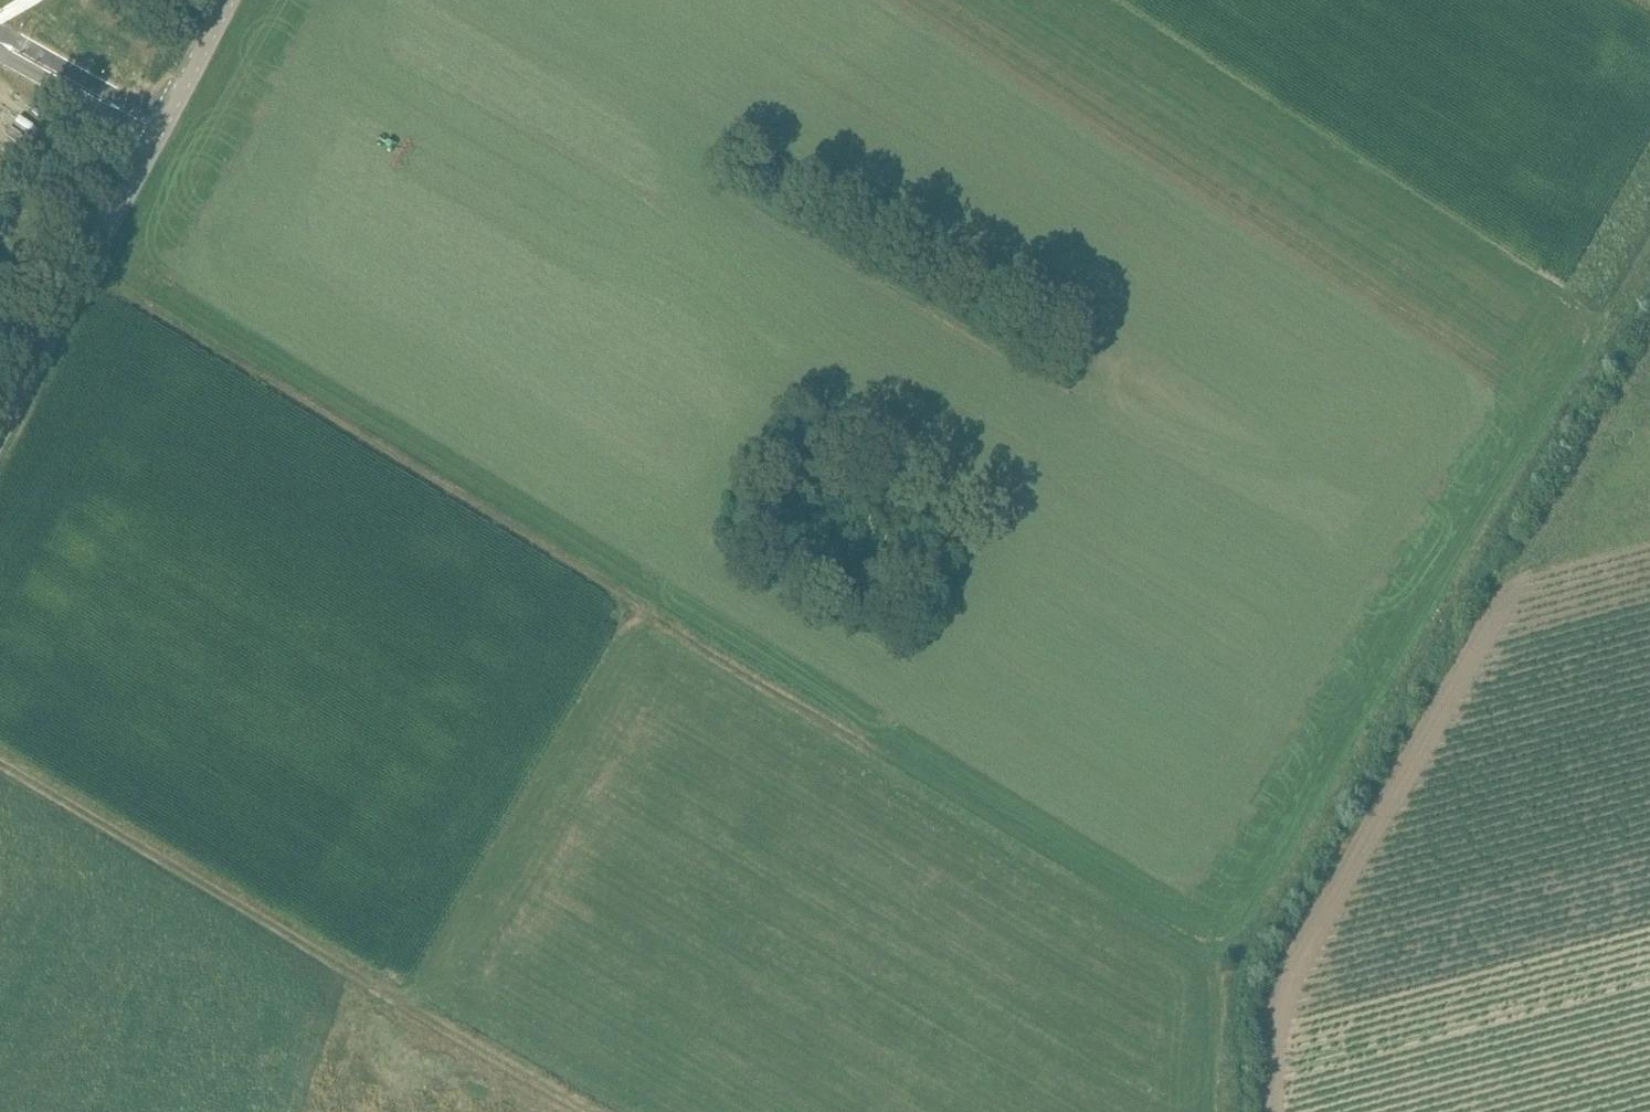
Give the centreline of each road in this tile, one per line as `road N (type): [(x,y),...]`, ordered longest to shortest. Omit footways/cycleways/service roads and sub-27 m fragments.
road 1 (track): [(581,1111),(0,772)]
road 2 (tertiary): [(0,429),(223,0)]

